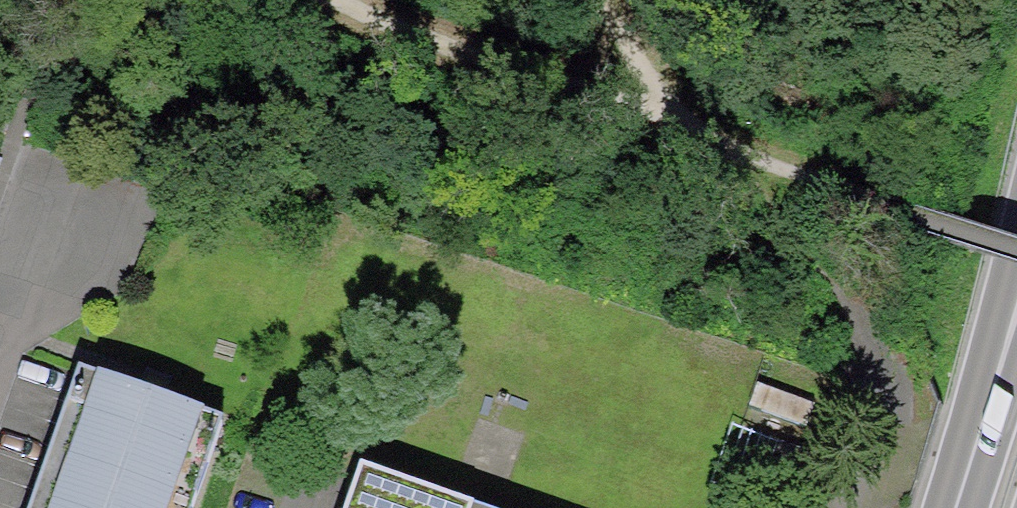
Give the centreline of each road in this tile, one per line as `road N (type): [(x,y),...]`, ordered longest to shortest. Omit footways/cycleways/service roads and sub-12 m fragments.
road 1 (track): [(1016,252),(774,177),(380,0)]
road 2 (motorway): [(1016,254),(950,507)]
road 3 (track): [(75,0),(29,103),(35,247)]
road 4 (motorway): [(1016,331),(957,507)]
road 5 (track): [(687,135),(589,0)]

